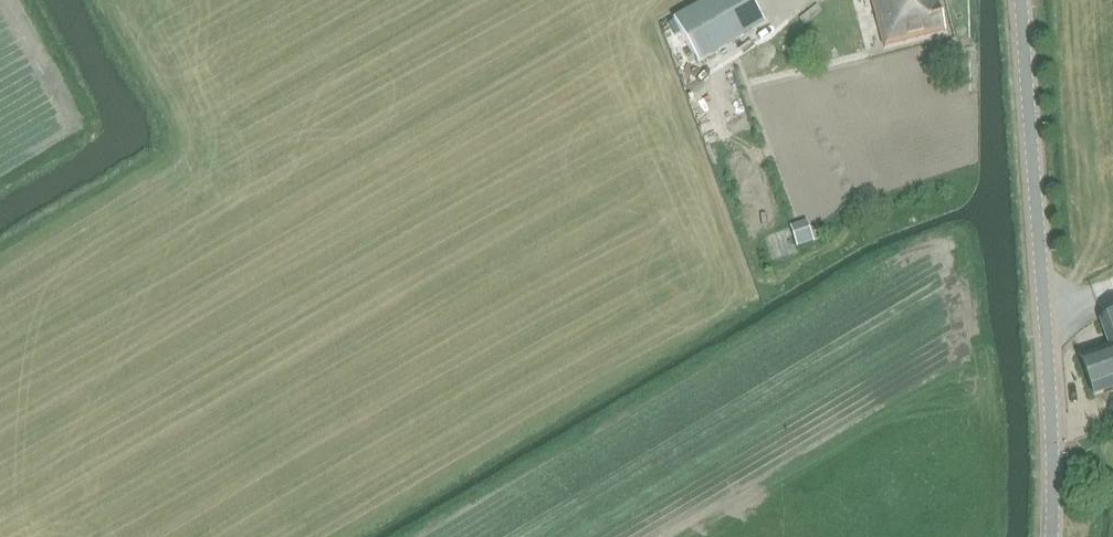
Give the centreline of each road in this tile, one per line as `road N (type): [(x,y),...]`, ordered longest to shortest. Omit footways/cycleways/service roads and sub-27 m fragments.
road 1 (tertiary): [(1046,536),(1042,282),(1021,0)]
road 2 (track): [(0,176),(48,148),(0,13)]

